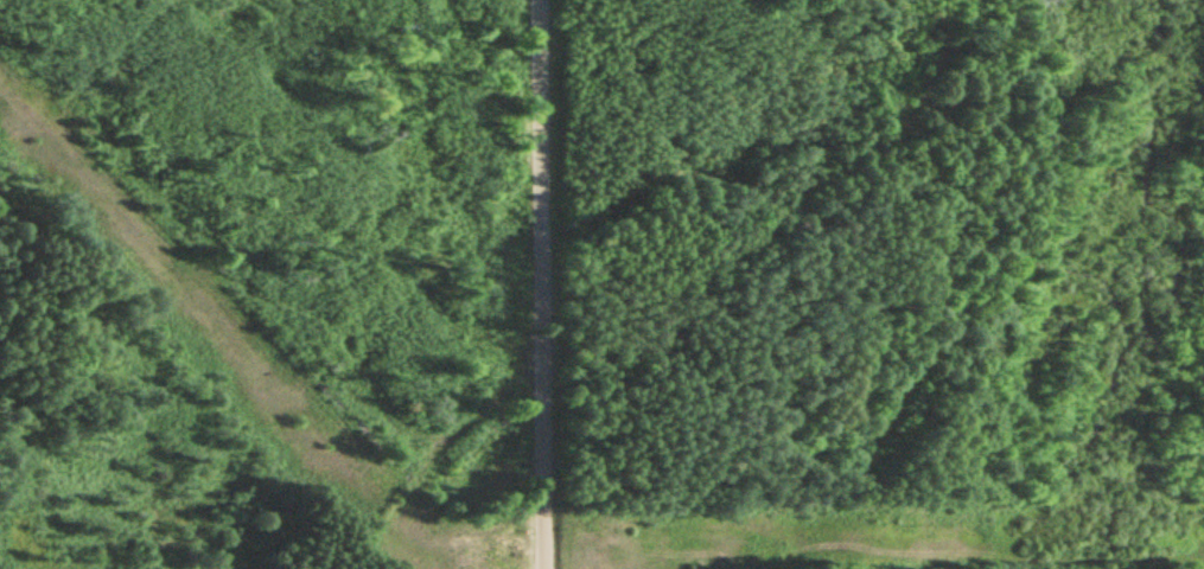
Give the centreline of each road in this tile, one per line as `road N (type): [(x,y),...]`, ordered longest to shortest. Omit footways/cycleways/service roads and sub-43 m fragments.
road 1 (residential): [(547,568),(545,0)]

